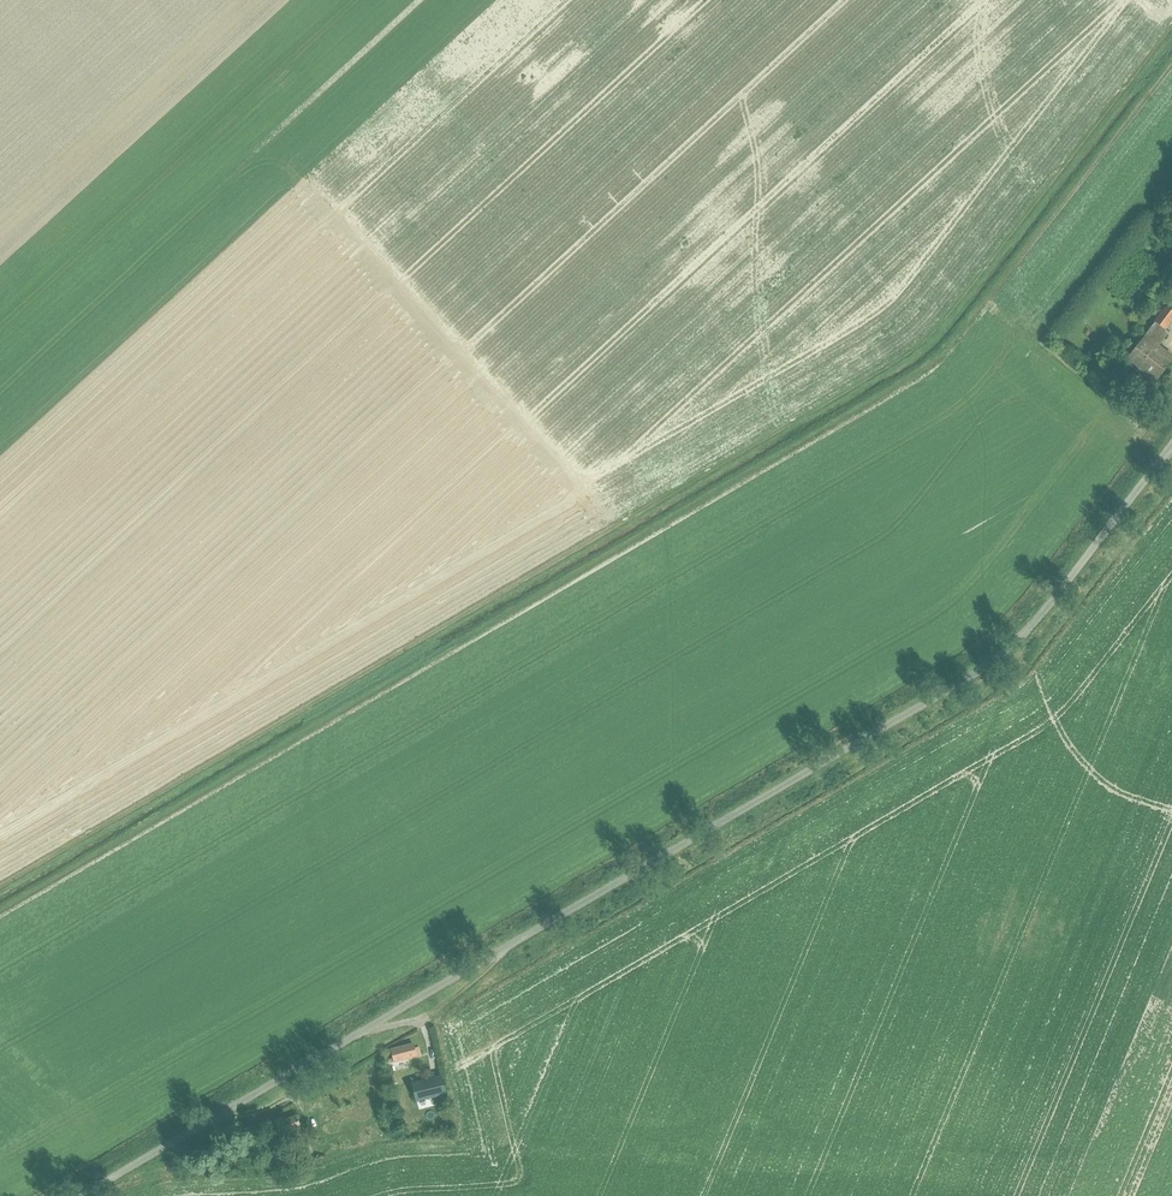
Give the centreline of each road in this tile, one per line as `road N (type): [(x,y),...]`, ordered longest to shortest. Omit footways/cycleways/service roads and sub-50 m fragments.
road 1 (unclassified): [(82,1195),(999,658),(1166,453)]

